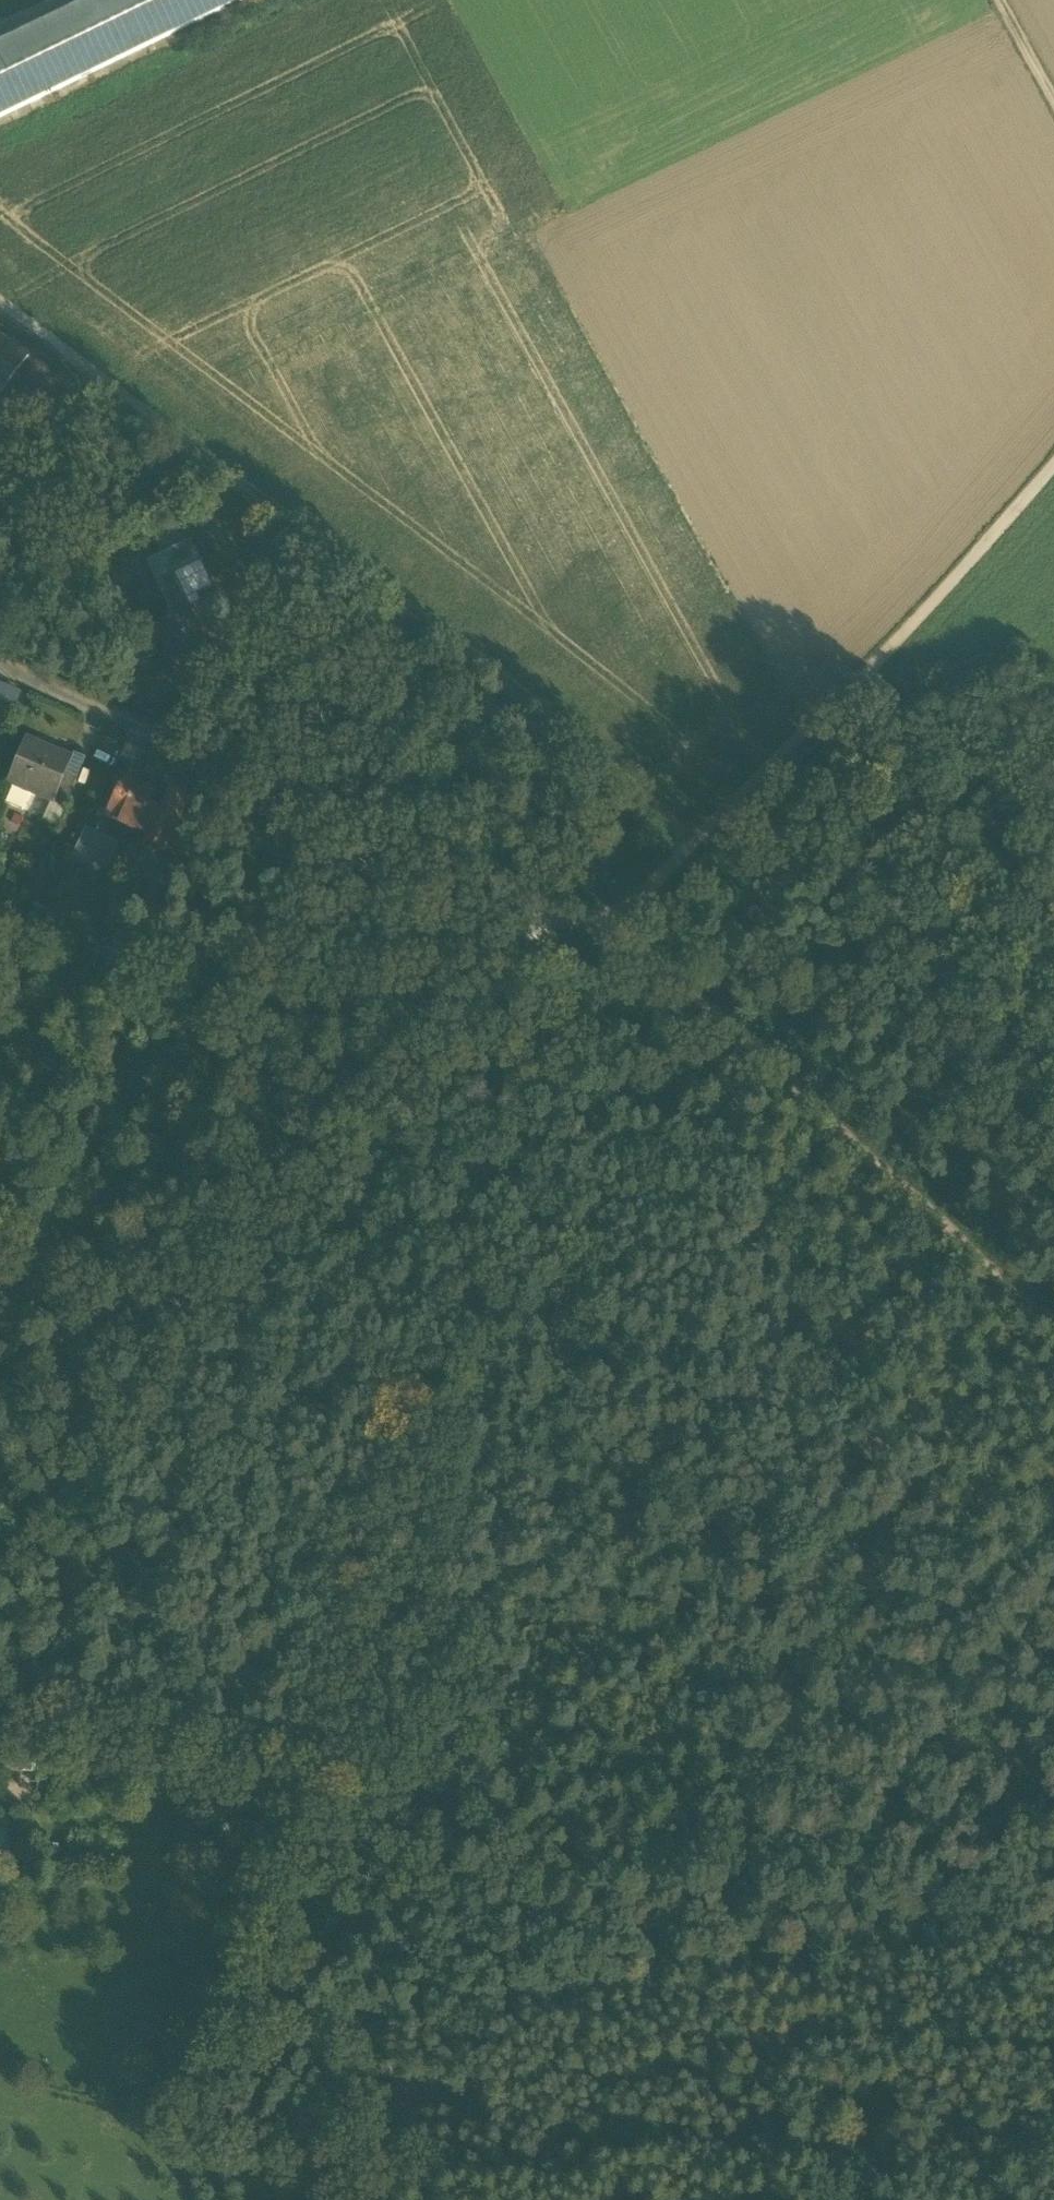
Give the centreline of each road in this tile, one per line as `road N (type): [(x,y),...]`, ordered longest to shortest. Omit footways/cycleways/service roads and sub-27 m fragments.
road 1 (track): [(606,924),(571,1006),(464,1351),(378,1782),(335,1918)]
road 2 (track): [(704,833),(0,302)]
road 3 (track): [(0,1571),(564,909)]
road 4 (track): [(1053,469),(1013,519),(606,924)]
road 5 (track): [(1053,1325),(606,924)]
road 6 (track): [(836,1846),(555,1899),(335,1918)]
road 7 (track): [(564,909),(248,771)]
road 8 (track): [(326,2199),(335,1918)]
road 9 (residential): [(248,771),(0,659)]
road 10 (track): [(836,1846),(1053,1830)]

